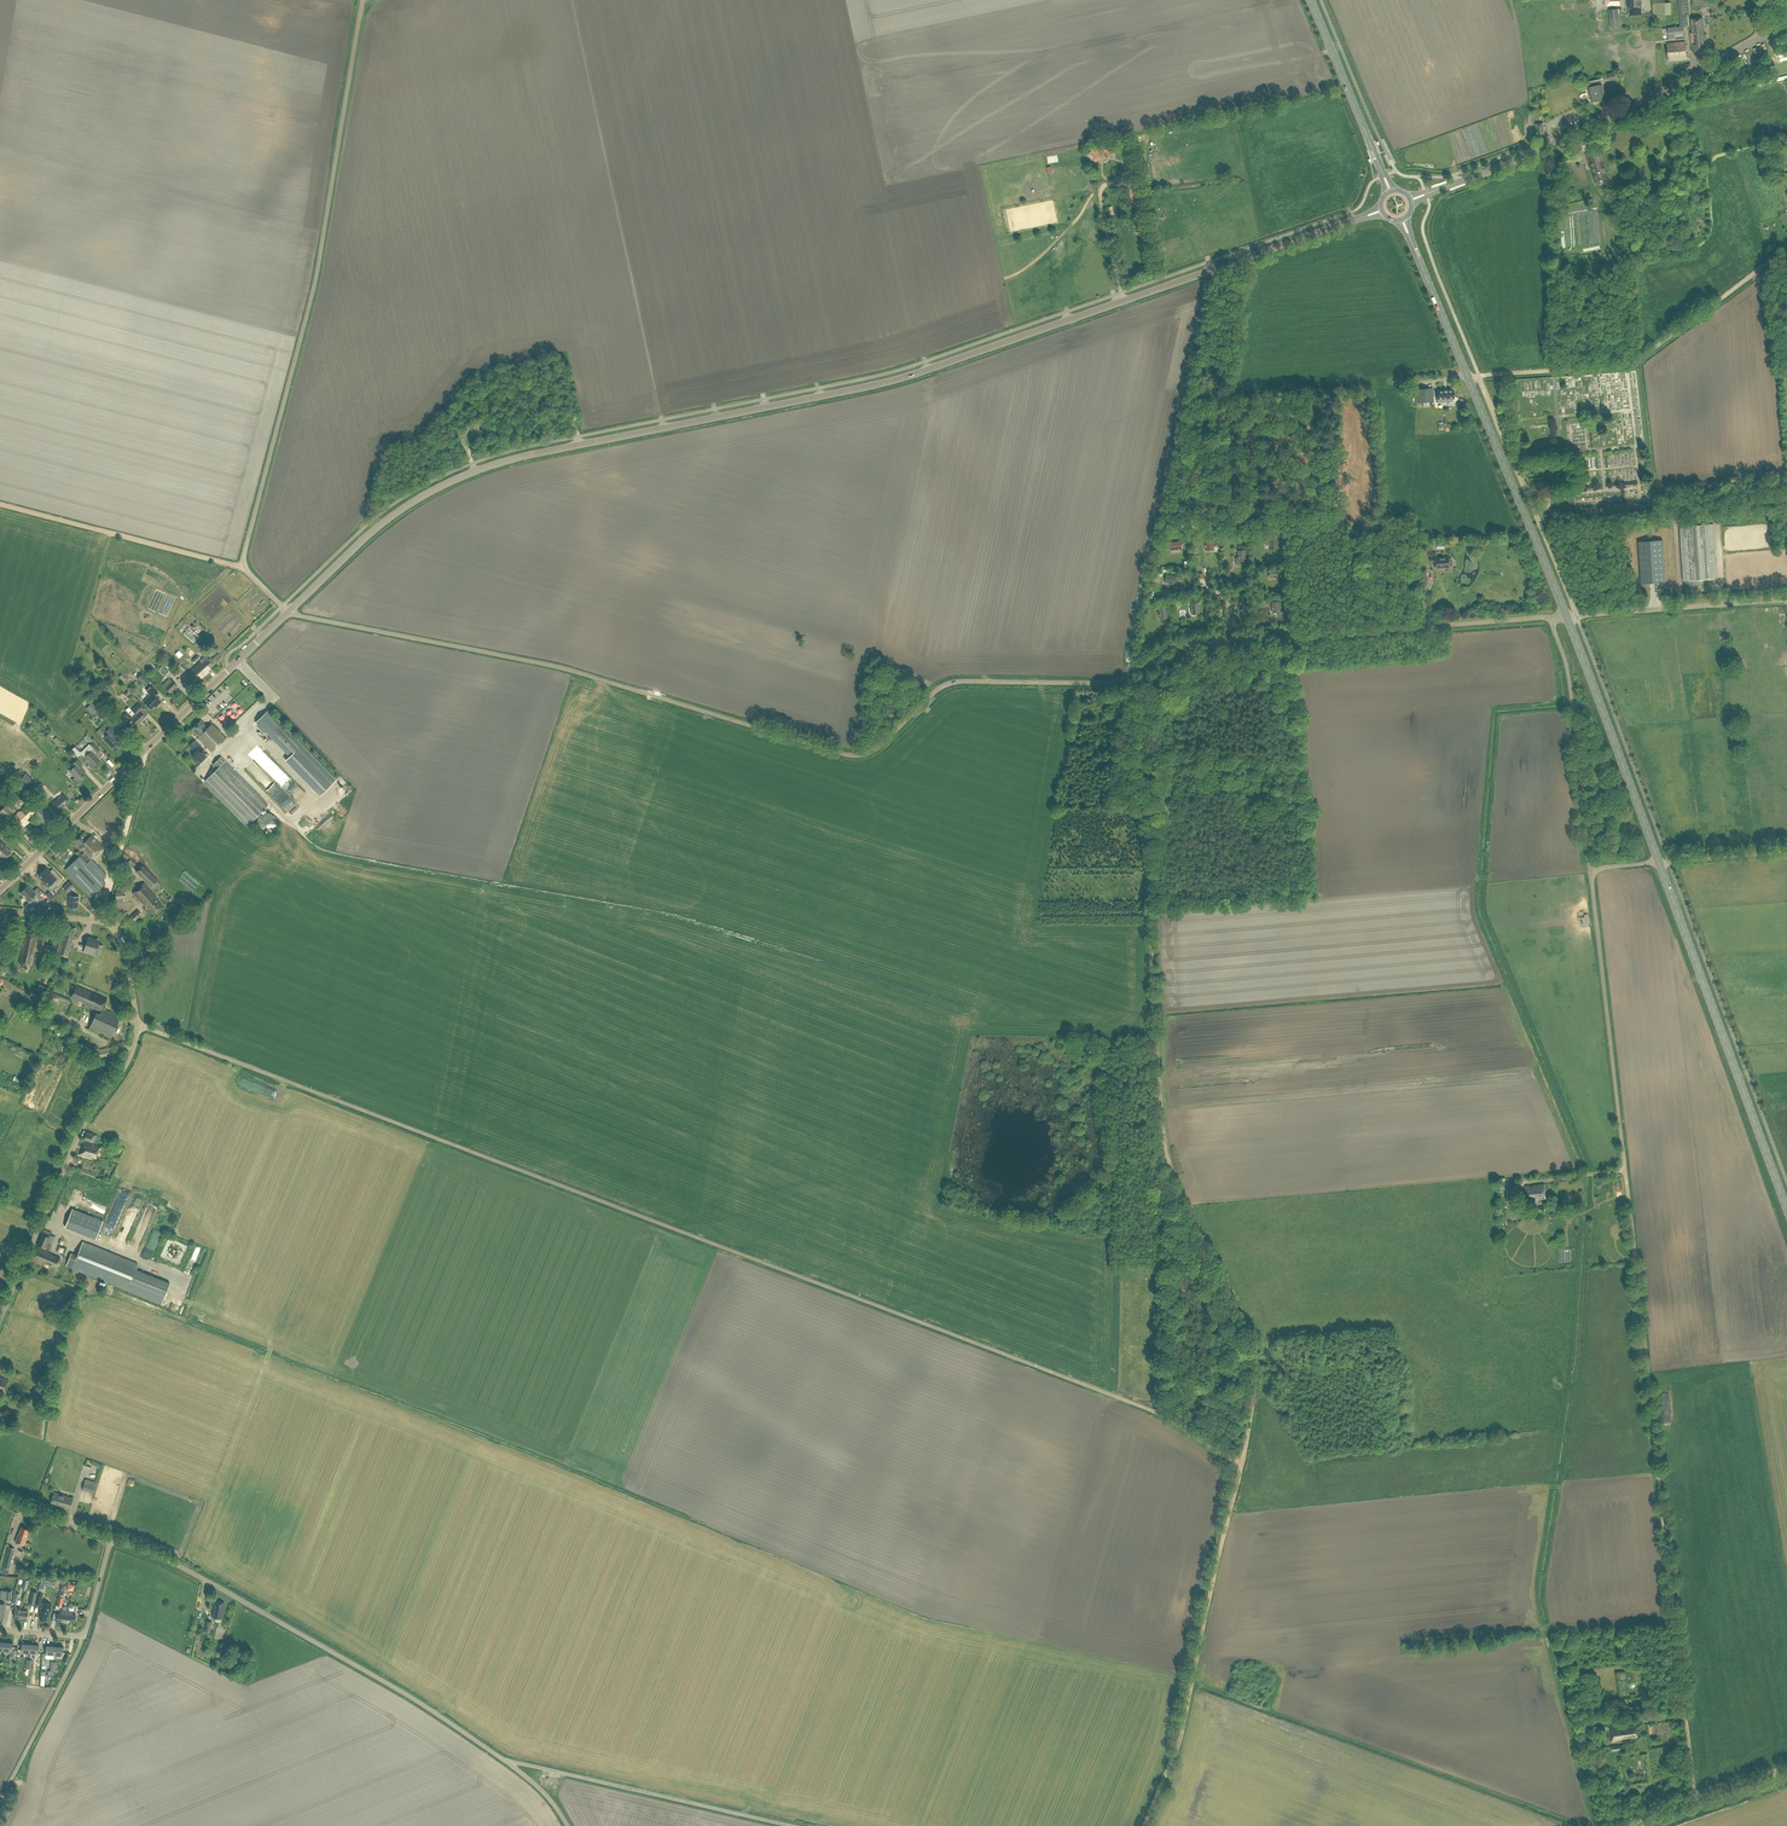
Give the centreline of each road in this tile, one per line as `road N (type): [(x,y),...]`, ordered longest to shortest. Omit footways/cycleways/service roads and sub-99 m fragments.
road 1 (tertiary): [(288,611),(378,526),(489,461),(915,373),(1382,210)]
road 2 (unclassified): [(1160,1414),(137,1027)]
road 3 (unclassified): [(1176,646),(1108,682),(947,684),(878,748),(854,755),(551,666),(288,611)]
road 4 (track): [(1176,646),(1149,815),(1162,1152),(1259,1355),(1240,1465)]
road 5 (track): [(1625,1170),(1695,1798),(1620,1825)]
road 6 (unclassified): [(288,611),(243,566),(244,555),(316,278),(362,0)]
road 7 (unclassified): [(506,1760),(213,1584),(111,1539)]
road 8 (secondary): [(1567,617),(1403,219)]
road 9 (tertiary): [(0,889),(288,611)]
road 10 (unclassified): [(1176,646),(1550,618)]
road 11 (track): [(1240,1465),(1183,1722),(1144,1825)]
road 12 (secondary): [(1659,863),(1786,1212)]
road 13 (unclassified): [(0,1321),(84,1126),(129,1059),(137,1027)]
road 14 (unclassified): [(1625,1170),(1590,868)]
road 15 (unclassified): [(795,1825),(506,1760)]
road 16 (track): [(1554,370),(1636,361),(1786,248)]
road 17 (secondary): [(1567,617),(1659,863)]
road 18 (unclassified): [(1550,618),(1568,671),(1590,868)]
road 19 (track): [(0,504),(243,566)]
road 20 (tertiary): [(1544,149),(1668,94),(1762,36)]
road 21 (residential): [(1544,149),(1554,370)]
road 22 (unclassified): [(1567,617),(1786,599)]
road 23 (unclassified): [(137,1027),(116,931),(102,921),(0,911)]
road 24 (secondary): [(1391,191),(1311,0)]
road 25 (track): [(85,1635),(0,1803)]
road 26 (unclassified): [(0,1629),(85,1635),(111,1539)]
road 27 (track): [(102,921),(146,750)]
road 28 (track): [(1134,671),(1129,646),(1159,509)]
road 29 (tertiary): [(1410,200),(1544,149)]
road 30 (residential): [(1659,863),(1786,852)]

